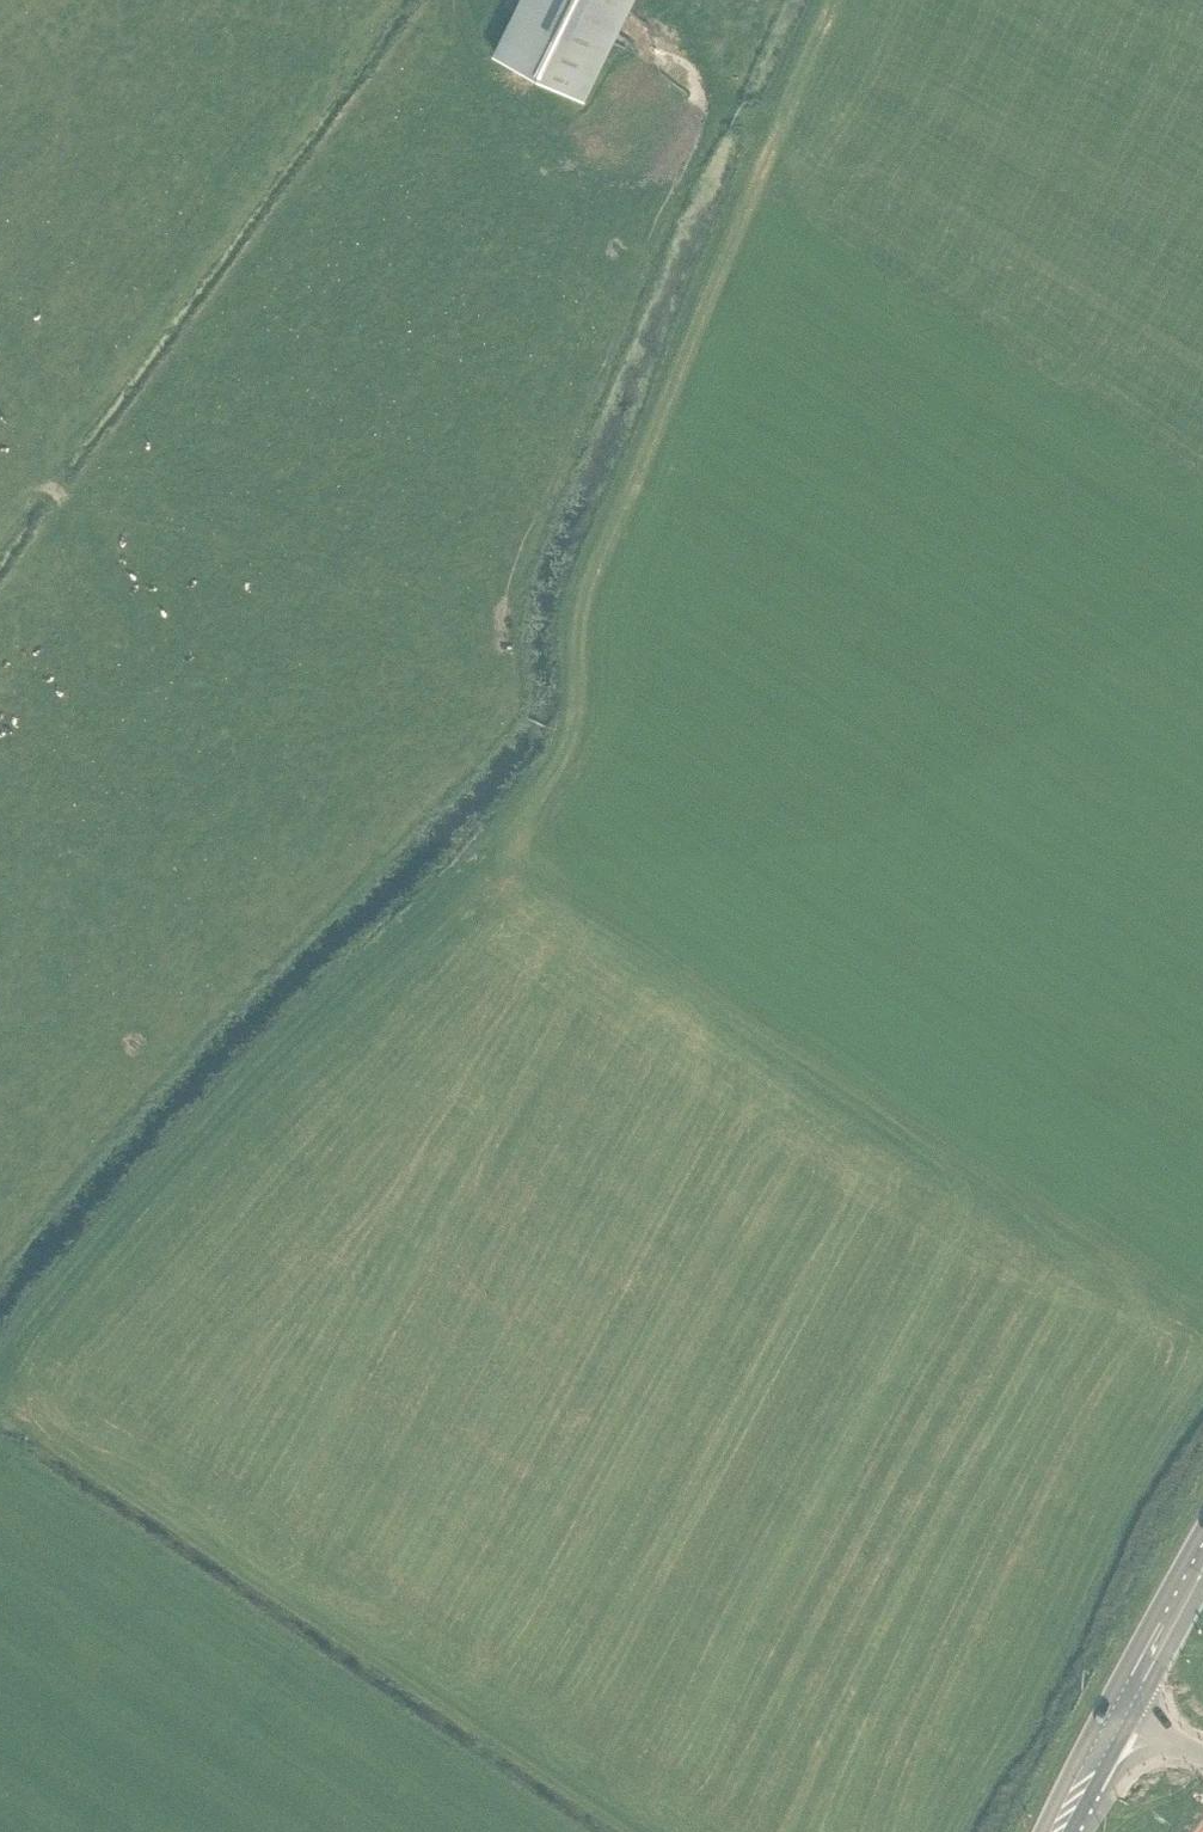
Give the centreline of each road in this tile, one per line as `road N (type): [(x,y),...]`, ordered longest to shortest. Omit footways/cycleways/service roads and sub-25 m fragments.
road 1 (trunk): [(1202,1519),(1038,1831)]
road 2 (trunk): [(1072,1817),(1150,1666)]
road 3 (trunk): [(1072,1817),(1137,1758),(1169,1749),(1202,1755)]

